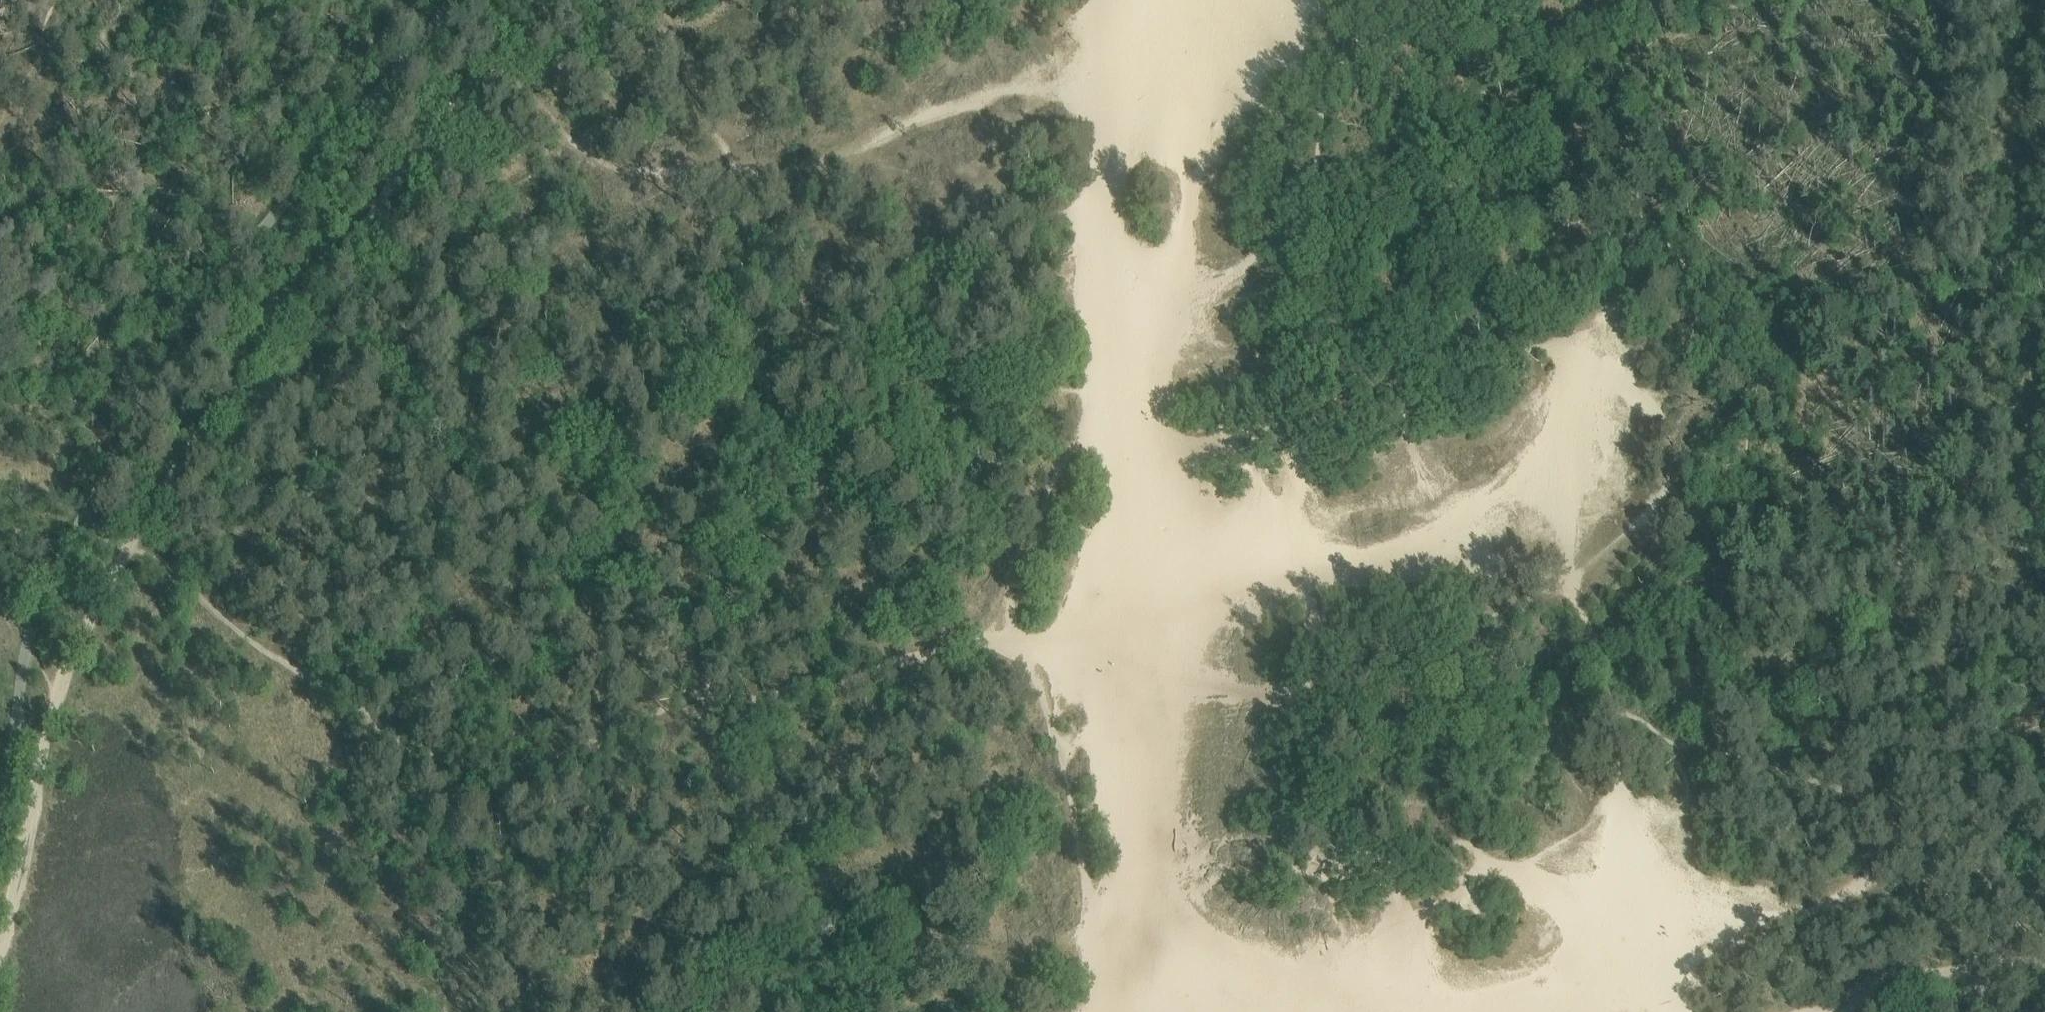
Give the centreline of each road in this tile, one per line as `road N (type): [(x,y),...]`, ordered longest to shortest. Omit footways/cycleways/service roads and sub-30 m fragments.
road 1 (track): [(570,0),(522,54),(419,140),(165,488),(85,626),(56,694),(0,947)]

